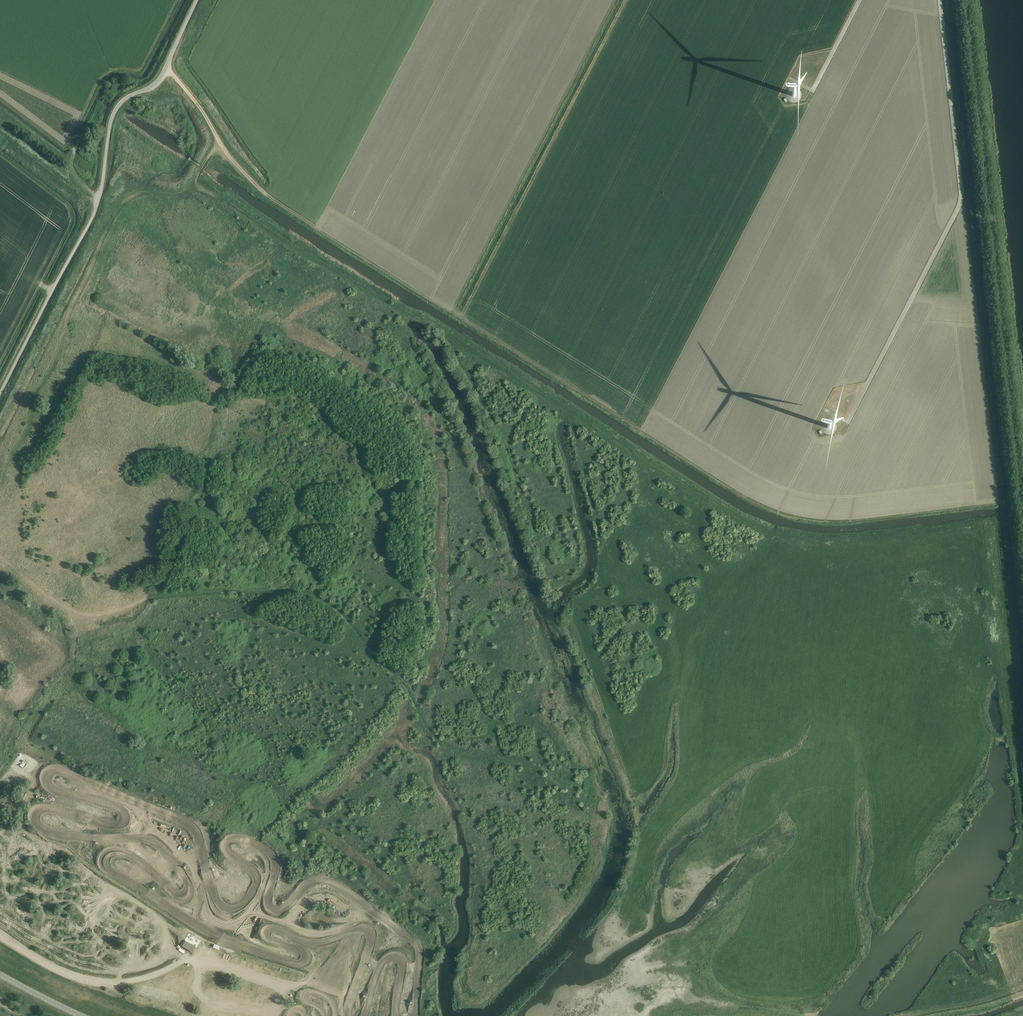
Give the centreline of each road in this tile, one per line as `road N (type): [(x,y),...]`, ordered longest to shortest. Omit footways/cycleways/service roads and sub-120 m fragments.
road 1 (unclassified): [(1022,491),(969,0)]
road 2 (unclassified): [(0,393),(91,222),(111,117),(166,69)]
road 3 (track): [(317,970),(321,951),(264,947),(203,909),(194,875),(136,801)]
road 4 (track): [(0,135),(72,190),(100,197)]

